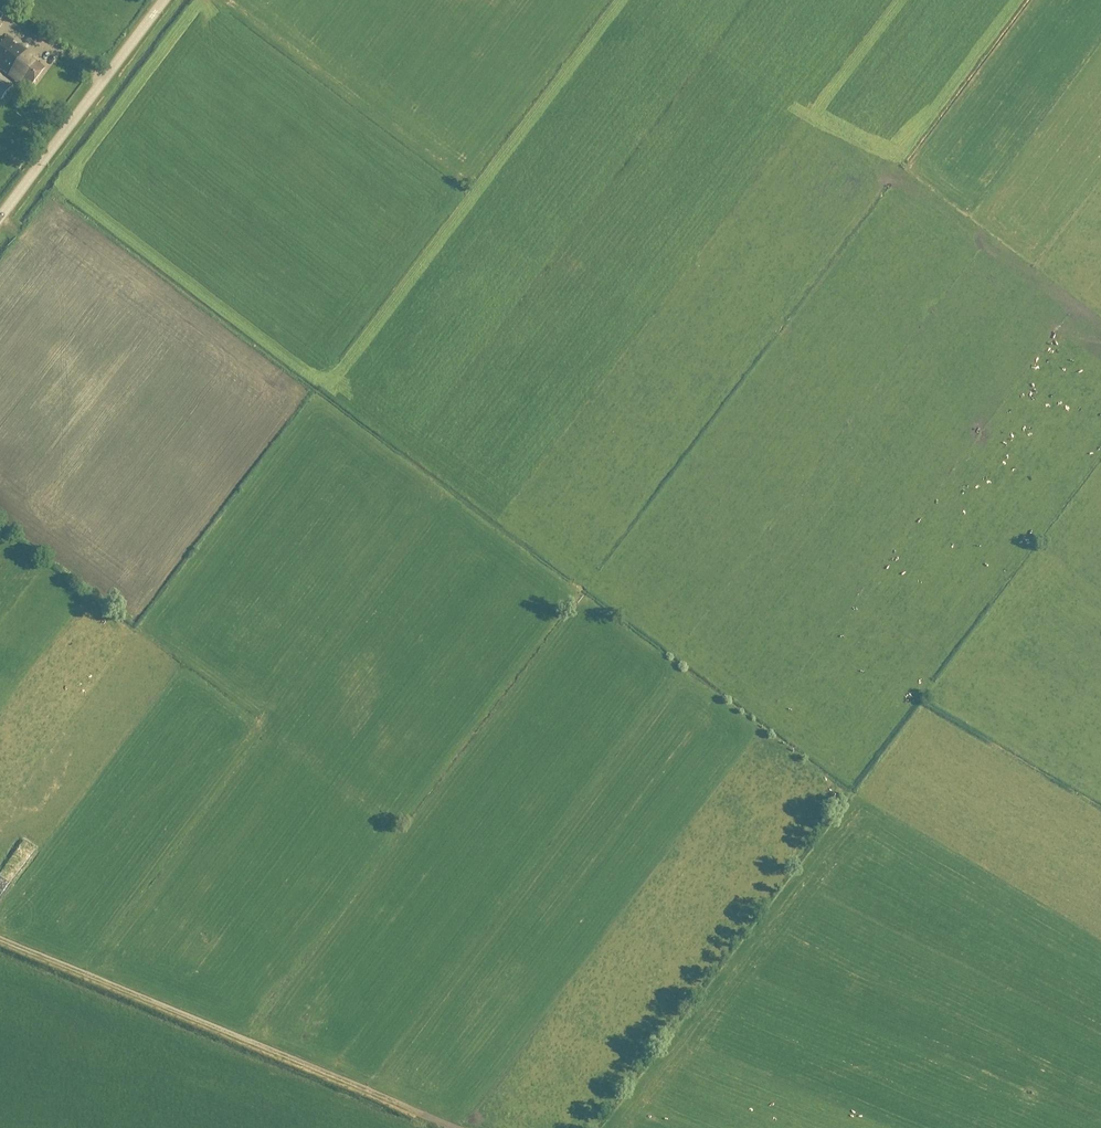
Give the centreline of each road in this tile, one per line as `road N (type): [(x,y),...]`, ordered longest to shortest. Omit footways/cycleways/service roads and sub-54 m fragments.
road 1 (tertiary): [(0,217),(164,0)]

